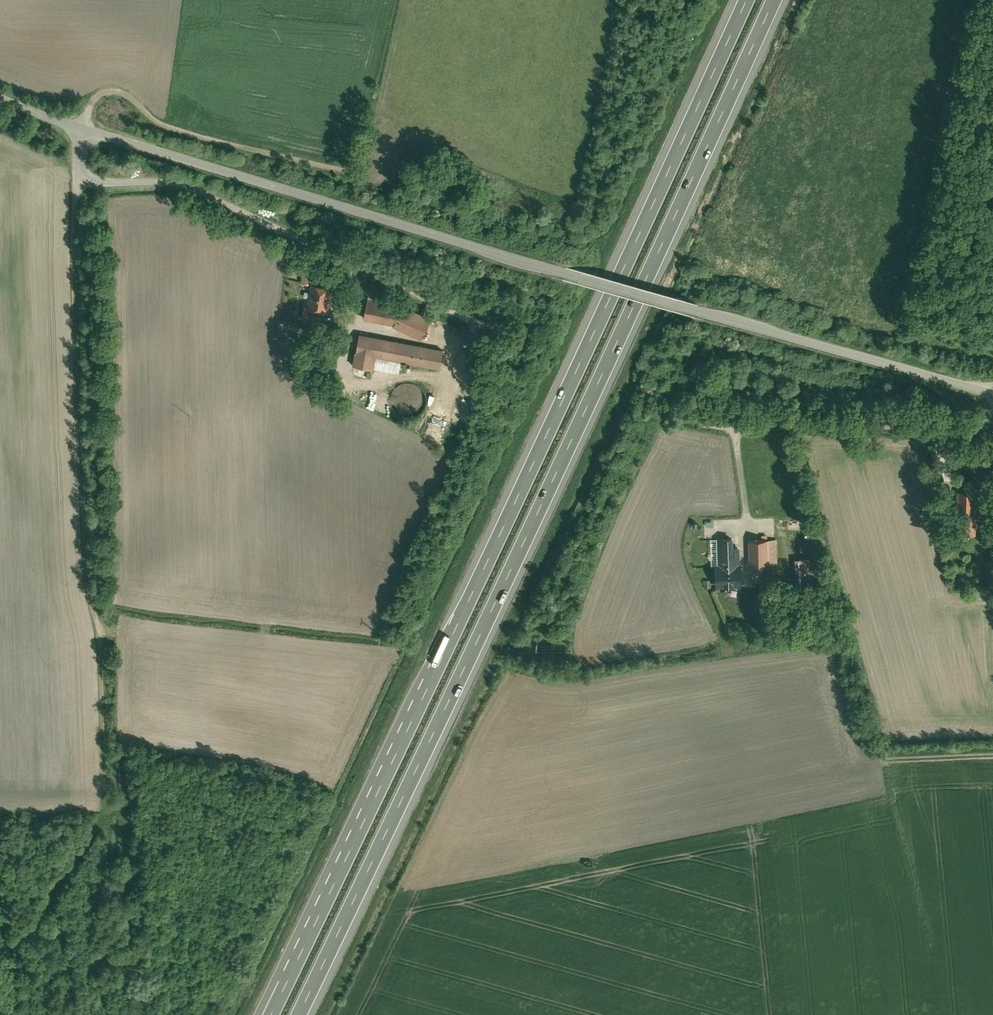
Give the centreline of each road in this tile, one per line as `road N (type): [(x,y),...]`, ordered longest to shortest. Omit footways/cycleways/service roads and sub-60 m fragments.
road 1 (motorway): [(298,1014),(773,0)]
road 2 (motorway): [(745,0),(294,964)]
road 3 (unclassified): [(78,130),(992,396)]
road 4 (track): [(77,168),(79,399),(104,777)]
road 5 (track): [(78,130),(99,94),(120,91),(178,132),(369,177)]

